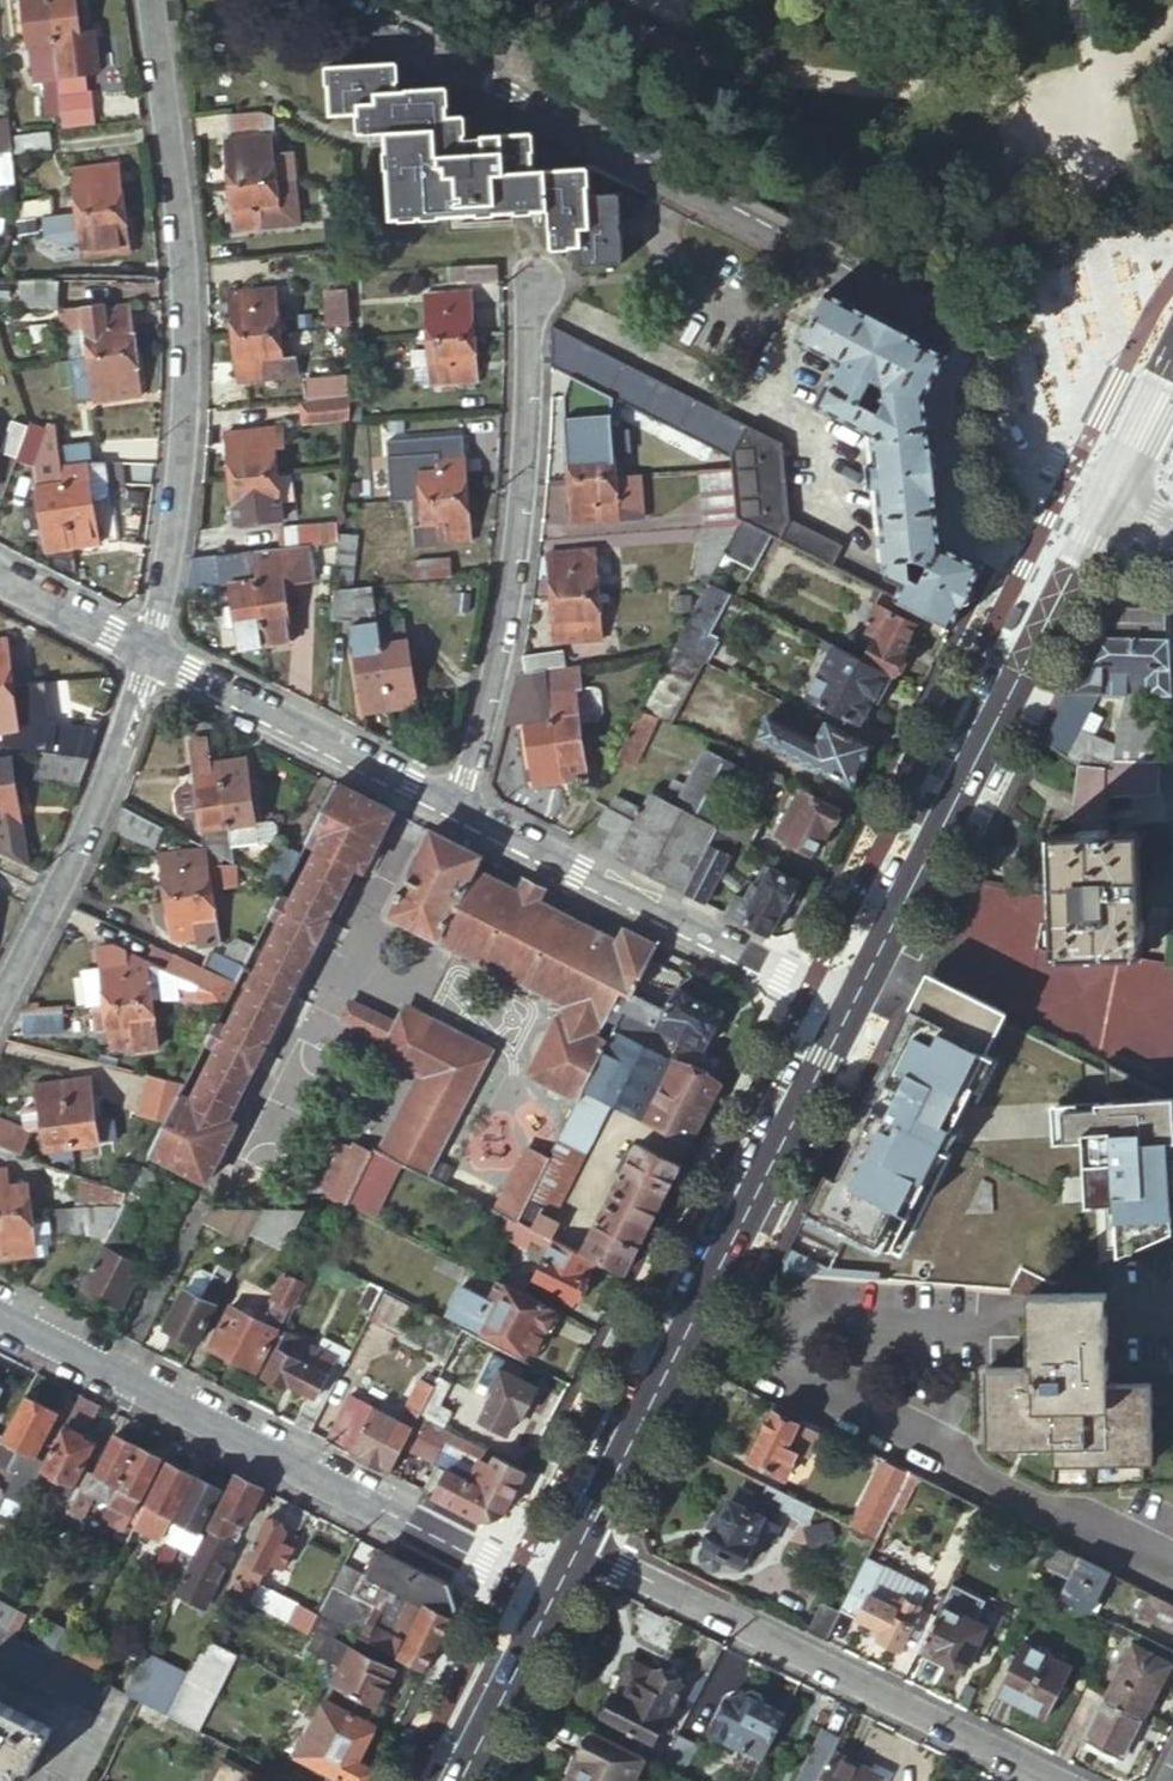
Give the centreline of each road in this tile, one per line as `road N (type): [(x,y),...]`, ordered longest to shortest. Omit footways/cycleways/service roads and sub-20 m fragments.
road 1 (residential): [(323,0),(977,341),(1004,360),(1040,460),(1109,494)]
road 2 (residential): [(151,651),(175,485),(177,326),(150,0)]
road 3 (residential): [(0,1316),(555,1592)]
road 4 (secondary): [(852,1005),(577,1546)]
road 5 (residential): [(577,1546),(1062,1780)]
road 6 (residential): [(456,808),(503,614),(538,285)]
road 7 (residential): [(852,1005),(456,808)]
road 8 (secondary): [(932,849),(1109,494)]
road 9 (residential): [(0,1002),(81,843),(151,651)]
road 10 (residential): [(456,808),(151,651)]
road 11 (secondary): [(555,1592),(459,1780)]
road 12 (secondary): [(932,849),(852,1005)]
road 13 (residential): [(0,577),(151,651)]
road 14 (secondary): [(1109,494),(1172,371)]

